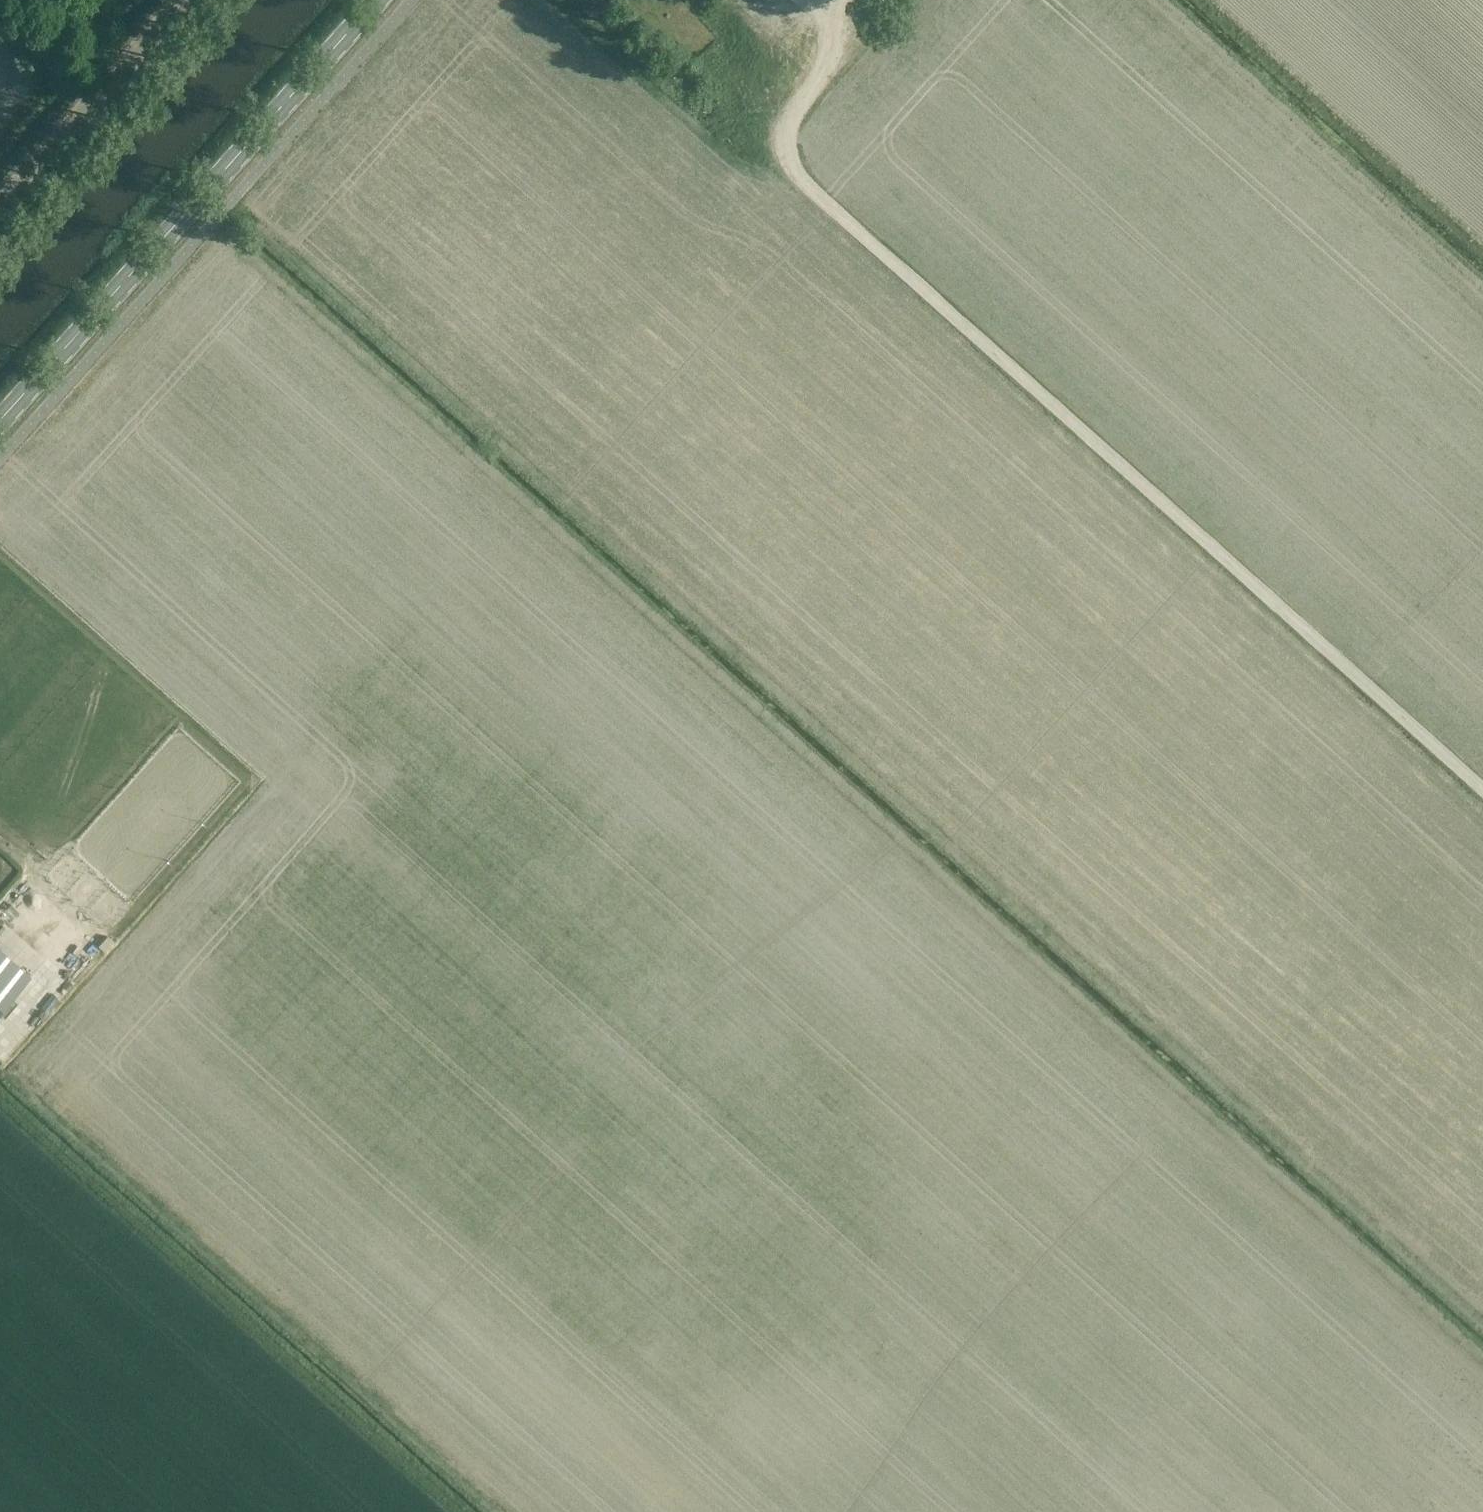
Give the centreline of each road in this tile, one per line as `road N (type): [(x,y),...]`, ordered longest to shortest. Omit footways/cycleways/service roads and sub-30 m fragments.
road 1 (secondary): [(0,428),(383,0)]
road 2 (tertiary): [(0,207),(188,0)]

